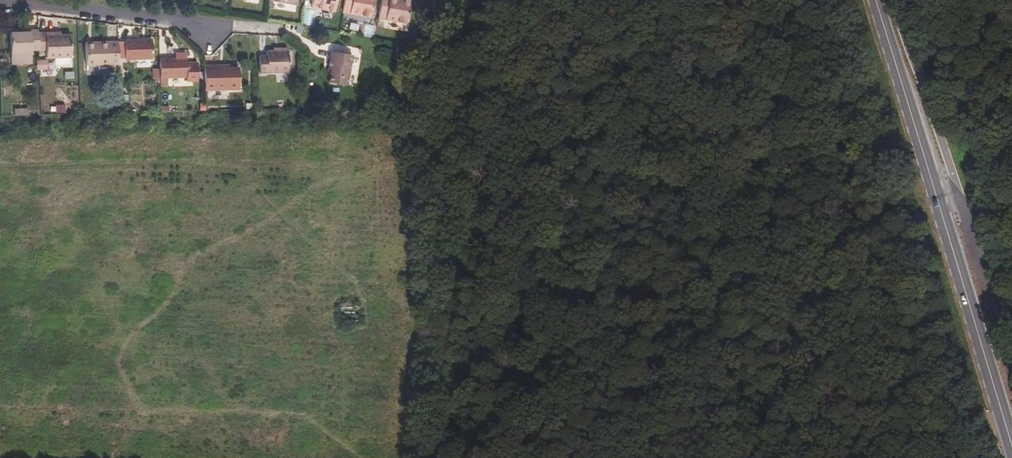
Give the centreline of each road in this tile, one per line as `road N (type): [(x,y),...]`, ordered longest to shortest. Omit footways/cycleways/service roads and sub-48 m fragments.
road 1 (secondary): [(876,0),(1011,439)]
road 2 (residential): [(208,27),(0,5)]

